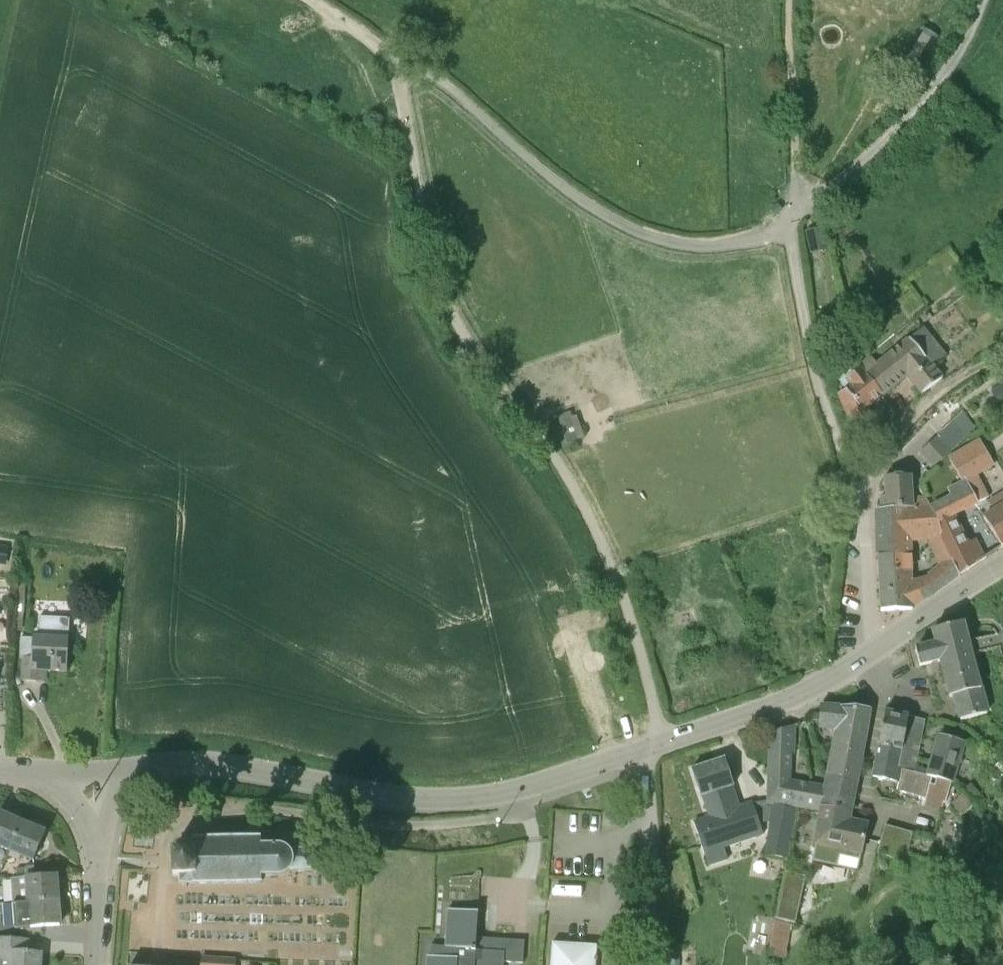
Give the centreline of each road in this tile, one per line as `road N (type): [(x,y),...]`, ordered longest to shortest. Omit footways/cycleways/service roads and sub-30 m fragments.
road 1 (track): [(665,742),(629,612),(588,514),(471,346),(445,293),(399,62)]
road 2 (tertiary): [(638,752),(517,790),(453,800),(211,762),(125,771)]
road 3 (track): [(790,227),(691,244),(630,228),(567,189),(449,86),(399,62)]
road 4 (track): [(981,0),(924,100),(800,209)]
road 5 (tertiary): [(638,752),(804,693),(878,648)]
road 6 (unclassified): [(638,752),(652,836),(652,964)]
road 7 (track): [(791,0),(800,209)]
road 8 (tertiary): [(1002,563),(878,648)]
road 9 (unclassified): [(864,506),(815,369)]
road 10 (track): [(790,227),(815,369)]
road 11 (unclassified): [(878,648),(864,506)]
road 12 (unclassified): [(864,506),(889,446),(929,401)]

